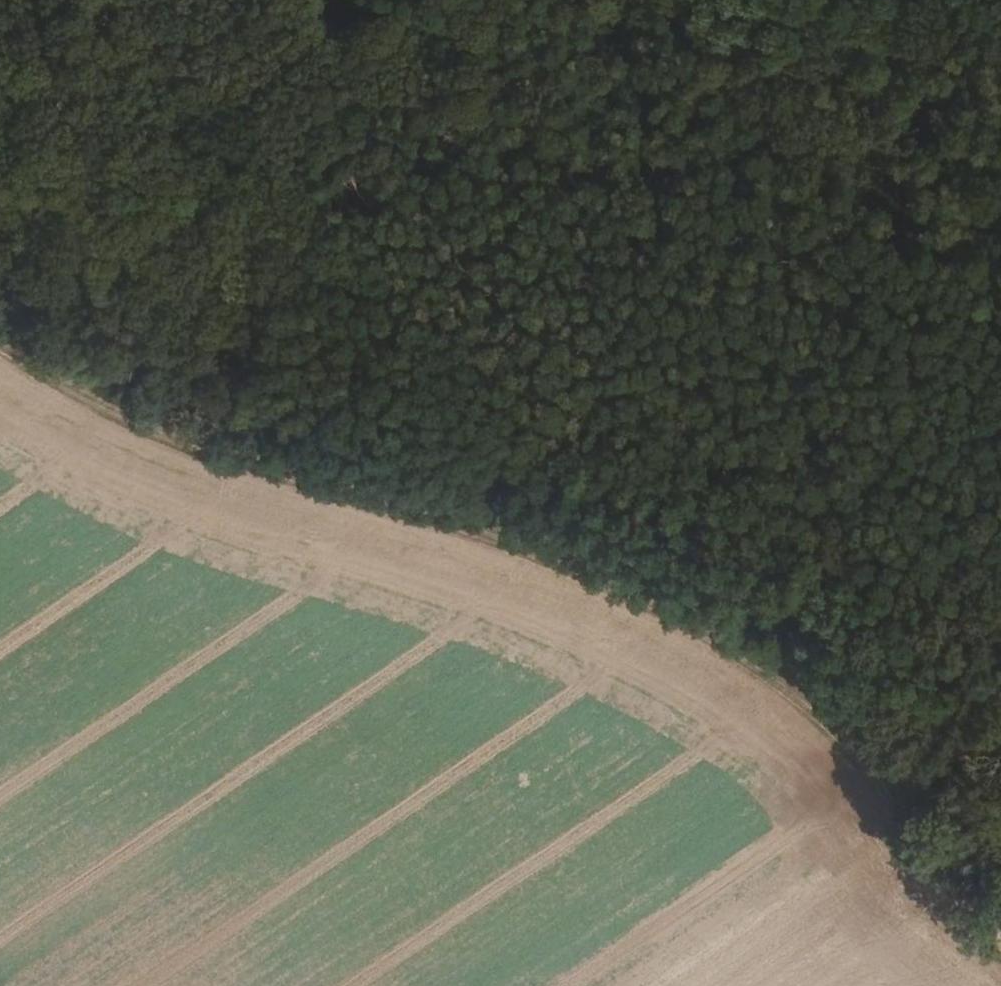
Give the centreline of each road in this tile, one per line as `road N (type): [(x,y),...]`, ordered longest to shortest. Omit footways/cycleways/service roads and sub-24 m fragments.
road 1 (track): [(0,340),(215,467),(473,507),(779,677),(892,777),(916,857),(1000,921)]

